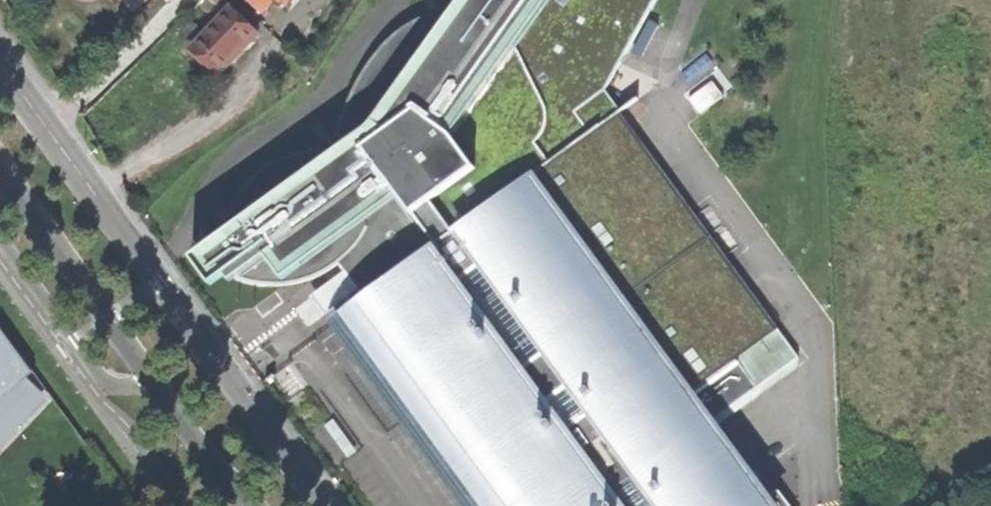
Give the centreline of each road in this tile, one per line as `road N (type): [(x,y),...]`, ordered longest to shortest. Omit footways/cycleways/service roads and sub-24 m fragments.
road 1 (secondary): [(318,505),(0,75)]
road 2 (secondary): [(0,165),(249,505)]

